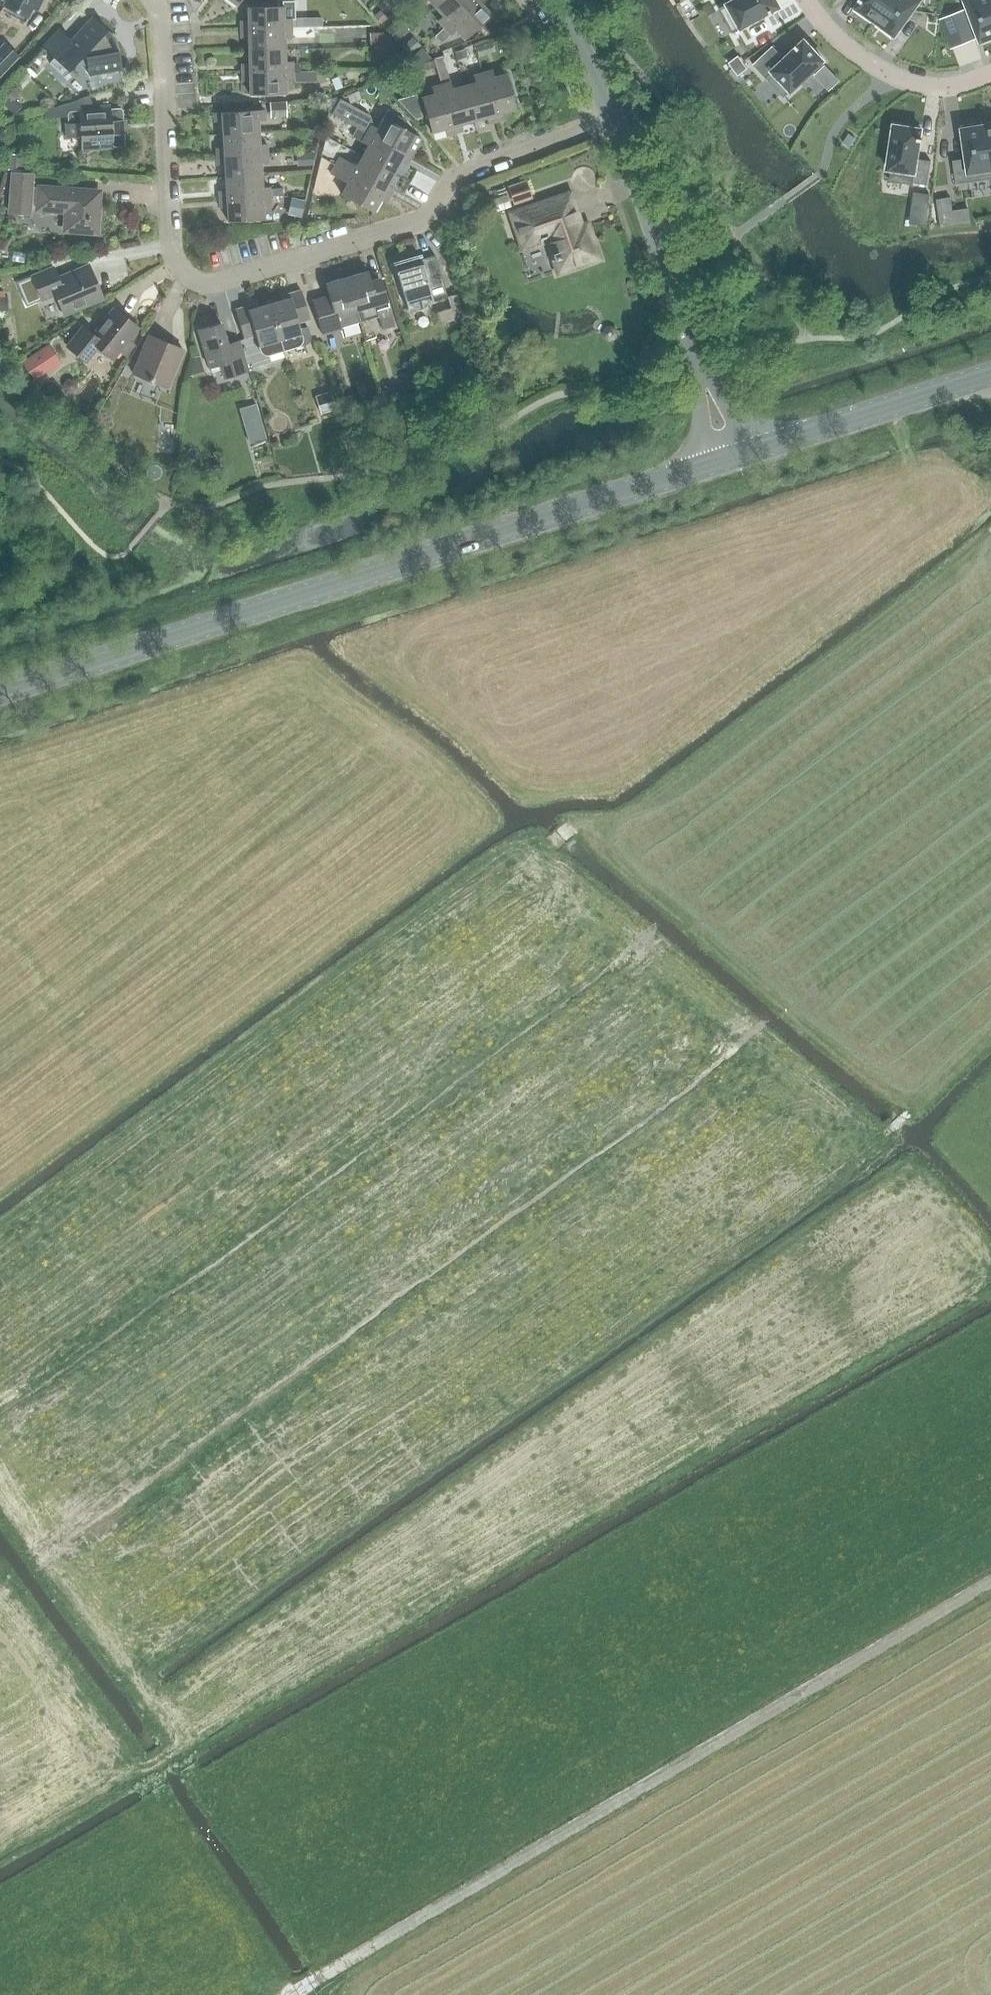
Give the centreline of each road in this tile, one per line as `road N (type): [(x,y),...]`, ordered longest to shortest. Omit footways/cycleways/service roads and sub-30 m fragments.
road 1 (secondary): [(0,691),(731,462)]
road 2 (residential): [(611,112),(466,168),(415,220),(205,281),(171,250),(151,0)]
road 3 (tertiary): [(731,462),(611,112)]
road 4 (secondary): [(731,462),(990,377)]
road 5 (residential): [(990,74),(923,86),(870,68),(813,0)]
road 6 (tertiary): [(611,112),(554,0)]

